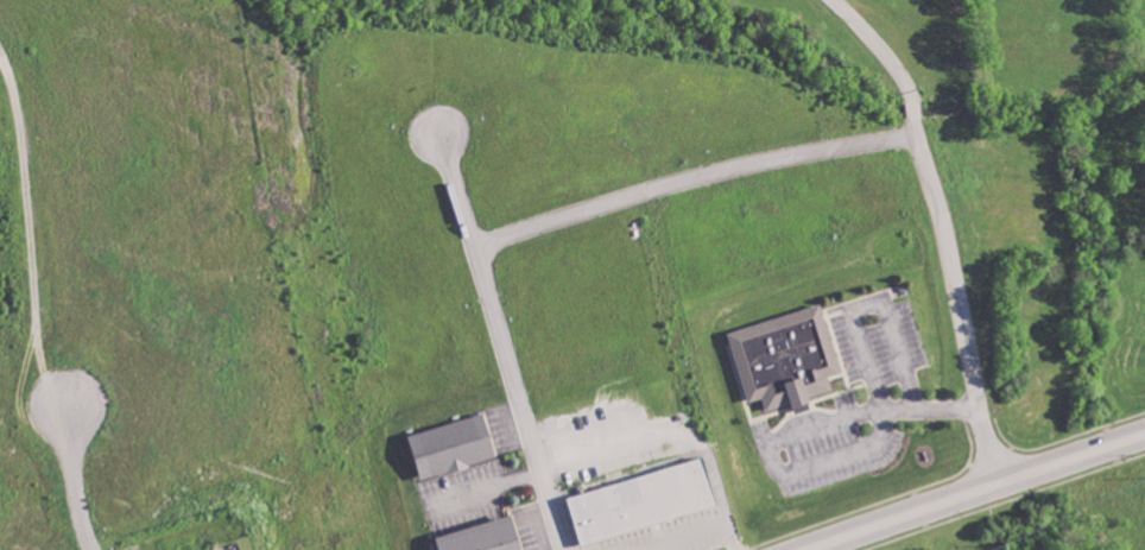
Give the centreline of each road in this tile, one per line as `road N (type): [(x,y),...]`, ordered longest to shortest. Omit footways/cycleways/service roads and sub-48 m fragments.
road 1 (residential): [(1000,480),(983,434),(942,222),(913,133),(701,175),(474,245)]
road 2 (residential): [(566,549),(434,114)]
road 3 (primary): [(1144,431),(805,549)]
road 4 (residential): [(91,549),(58,372)]

